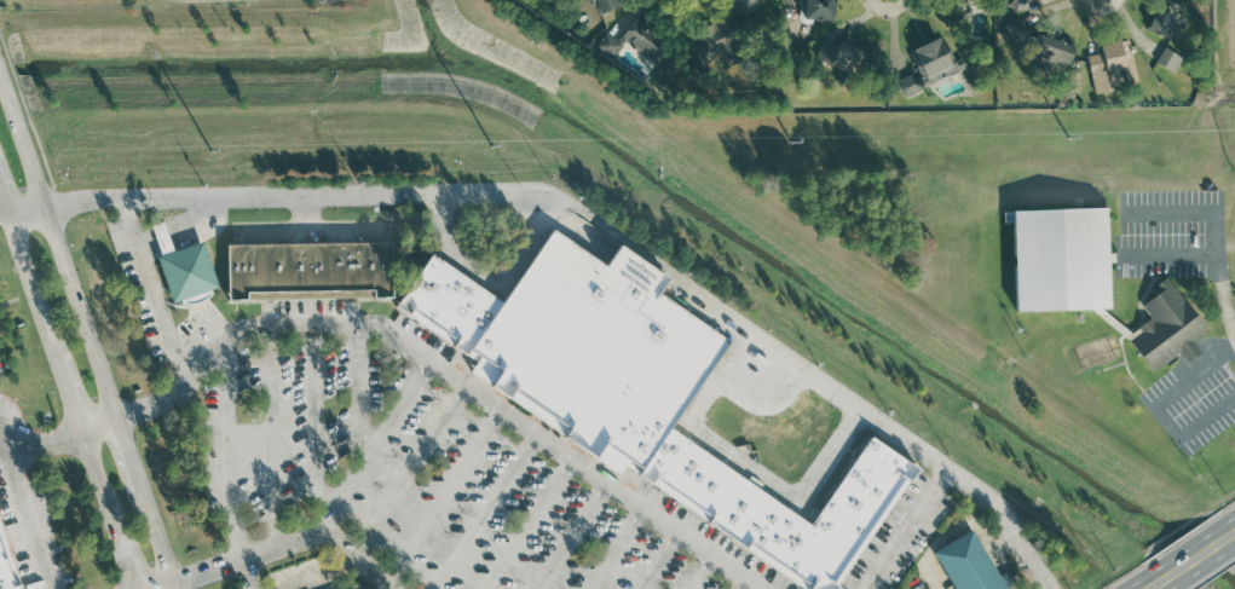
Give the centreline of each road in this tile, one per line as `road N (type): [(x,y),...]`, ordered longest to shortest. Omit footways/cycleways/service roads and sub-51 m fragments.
road 1 (secondary): [(117,421),(13,119)]
road 2 (secondary): [(172,588),(117,421)]
road 3 (secondary): [(10,207),(48,335)]

